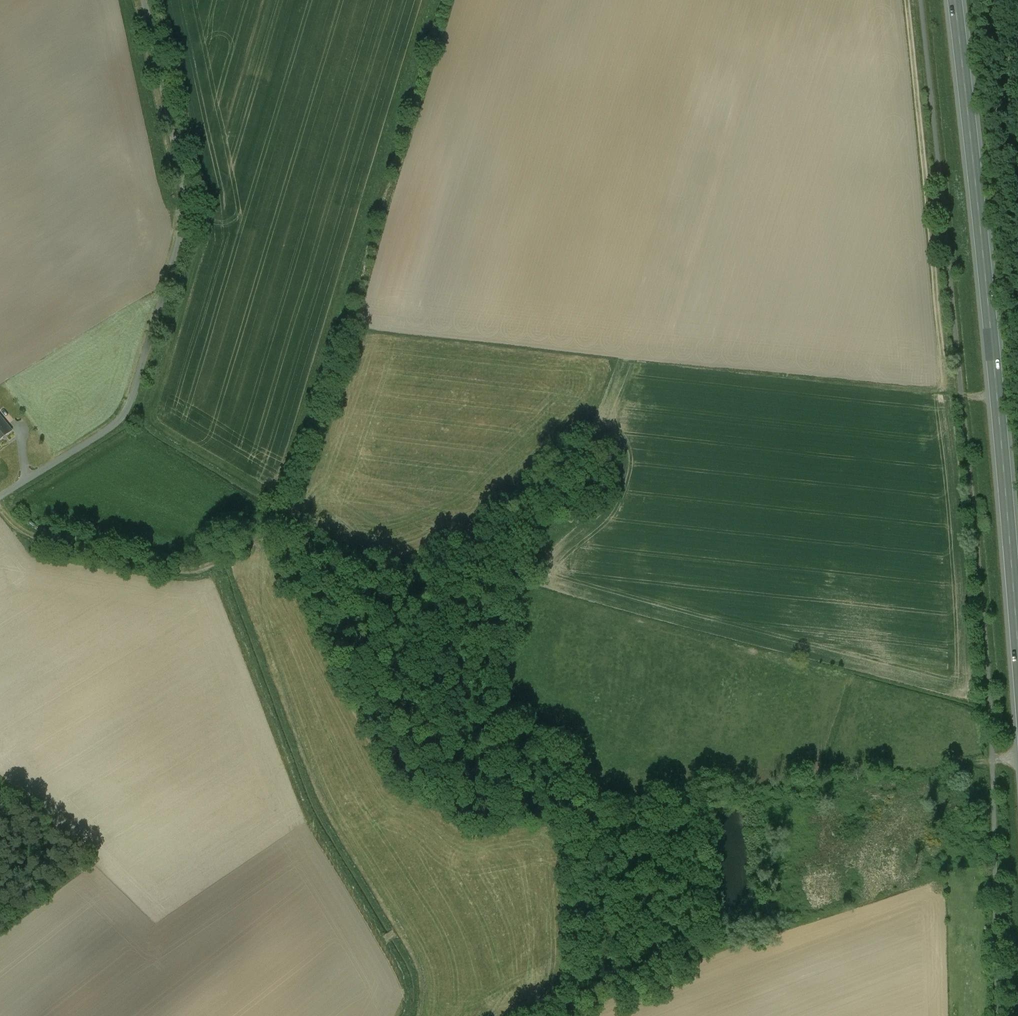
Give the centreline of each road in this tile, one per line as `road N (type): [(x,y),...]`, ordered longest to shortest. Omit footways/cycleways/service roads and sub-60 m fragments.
road 1 (primary): [(955,0),(1017,639)]
road 2 (unclassified): [(147,0),(187,209),(132,399),(114,425),(0,496)]
road 3 (track): [(0,511),(47,543),(192,570),(287,517)]

